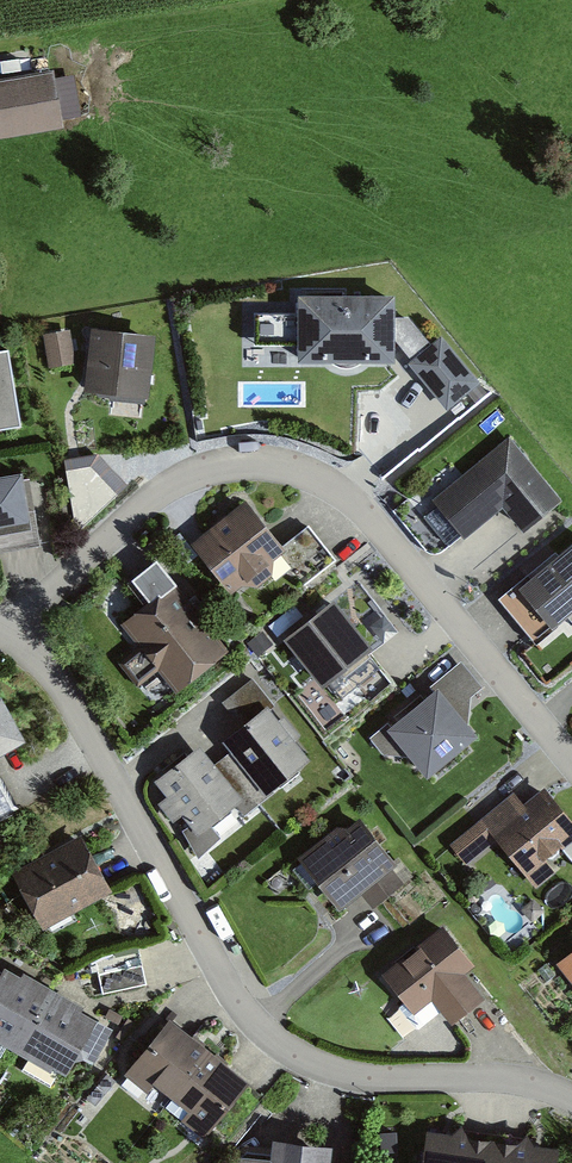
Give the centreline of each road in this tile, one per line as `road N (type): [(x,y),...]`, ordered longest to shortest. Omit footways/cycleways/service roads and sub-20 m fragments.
road 1 (residential): [(7,632),(59,681),(260,1033),(291,1055),(367,1080),(482,1077),(571,1099)]
road 2 (residential): [(571,762),(359,503),(320,478),(279,466),(200,471),(161,490),(7,632)]

